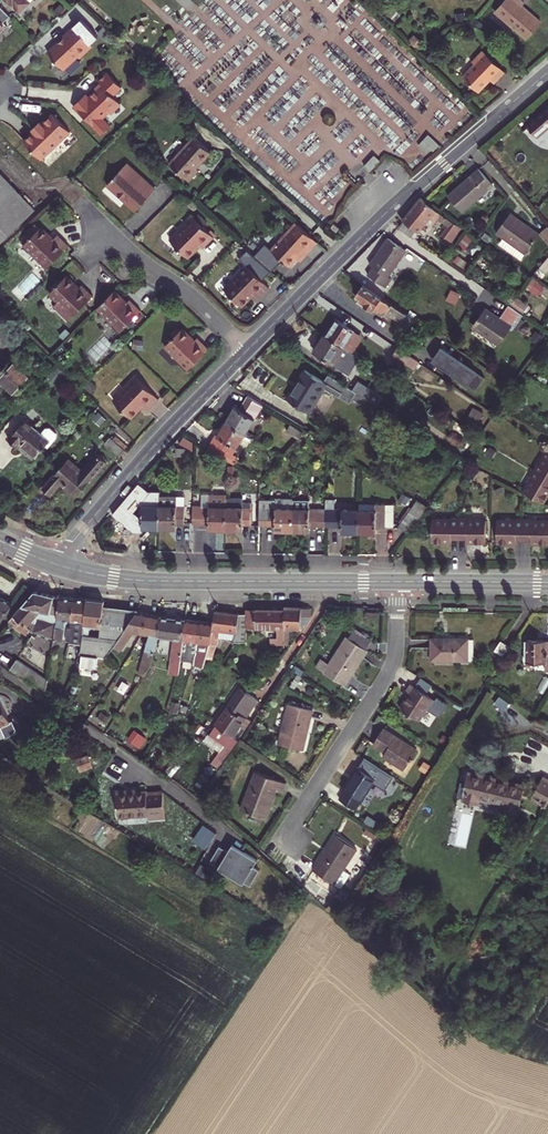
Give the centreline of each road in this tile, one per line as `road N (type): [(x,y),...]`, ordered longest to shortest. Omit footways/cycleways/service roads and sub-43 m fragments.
road 1 (residential): [(247,351),(397,202),(547,71)]
road 2 (primary): [(53,564),(150,581),(397,581)]
road 3 (residential): [(397,581),(392,667),(281,840)]
road 4 (residential): [(53,564),(247,351)]
road 5 (track): [(149,1133),(279,941)]
road 6 (residential): [(247,351),(188,292),(104,226)]
road 7 (primary): [(397,581),(547,583)]

